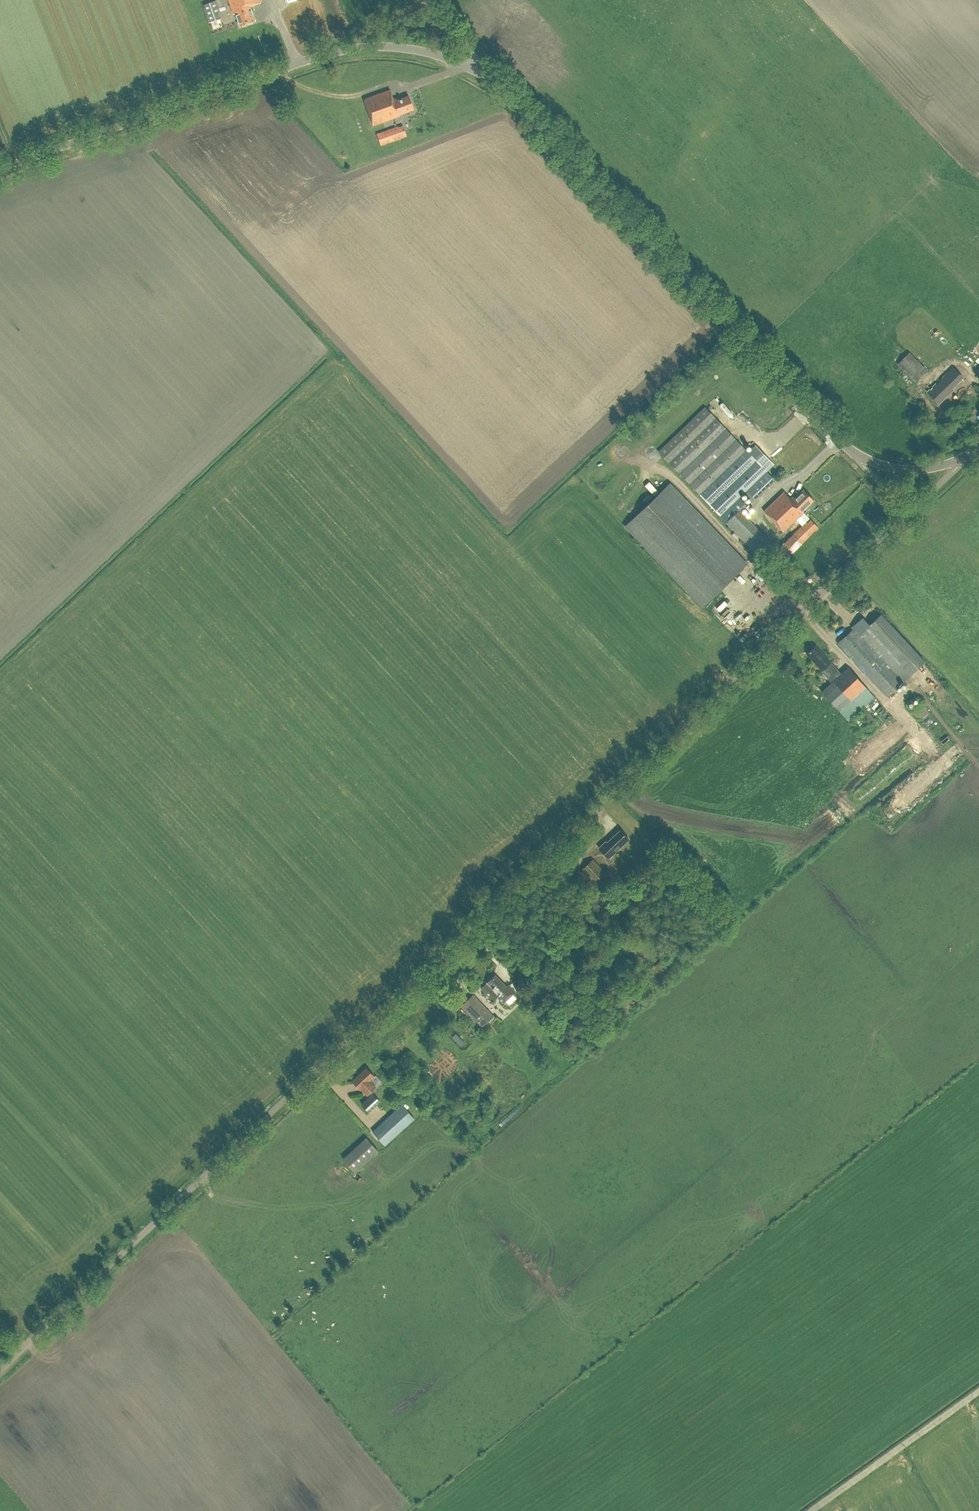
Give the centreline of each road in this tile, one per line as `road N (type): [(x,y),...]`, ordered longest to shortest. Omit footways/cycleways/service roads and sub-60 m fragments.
road 1 (unclassified): [(0,1368),(902,519)]
road 2 (tertiary): [(852,453),(549,133),(515,100),(444,57),(411,46),(346,47),(0,171)]
road 3 (track): [(978,1393),(812,1510)]

